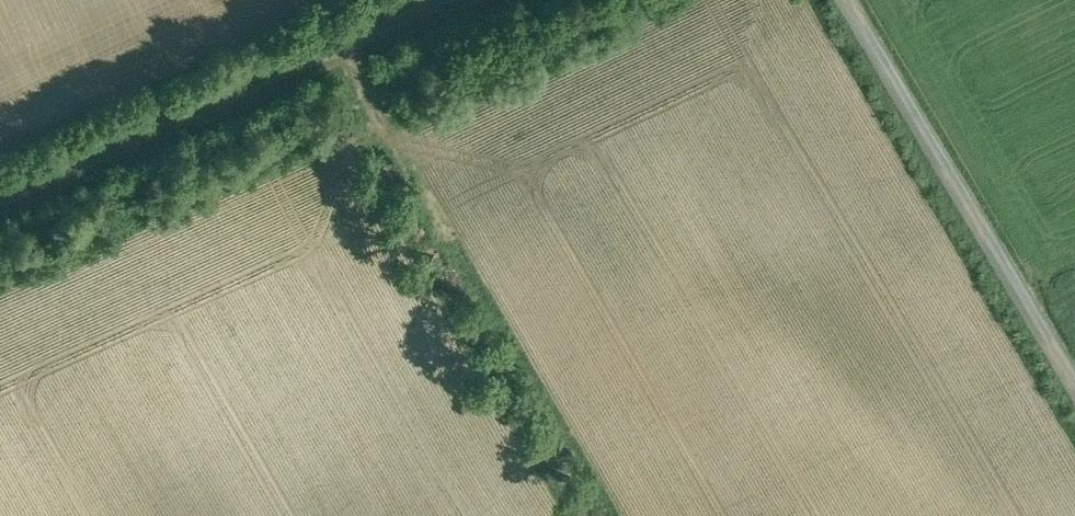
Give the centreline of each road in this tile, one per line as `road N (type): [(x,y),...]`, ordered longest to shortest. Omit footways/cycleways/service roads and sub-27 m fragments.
road 1 (track): [(345,44),(626,515)]
road 2 (residential): [(442,0),(0,199)]
road 3 (track): [(1074,390),(844,0)]

